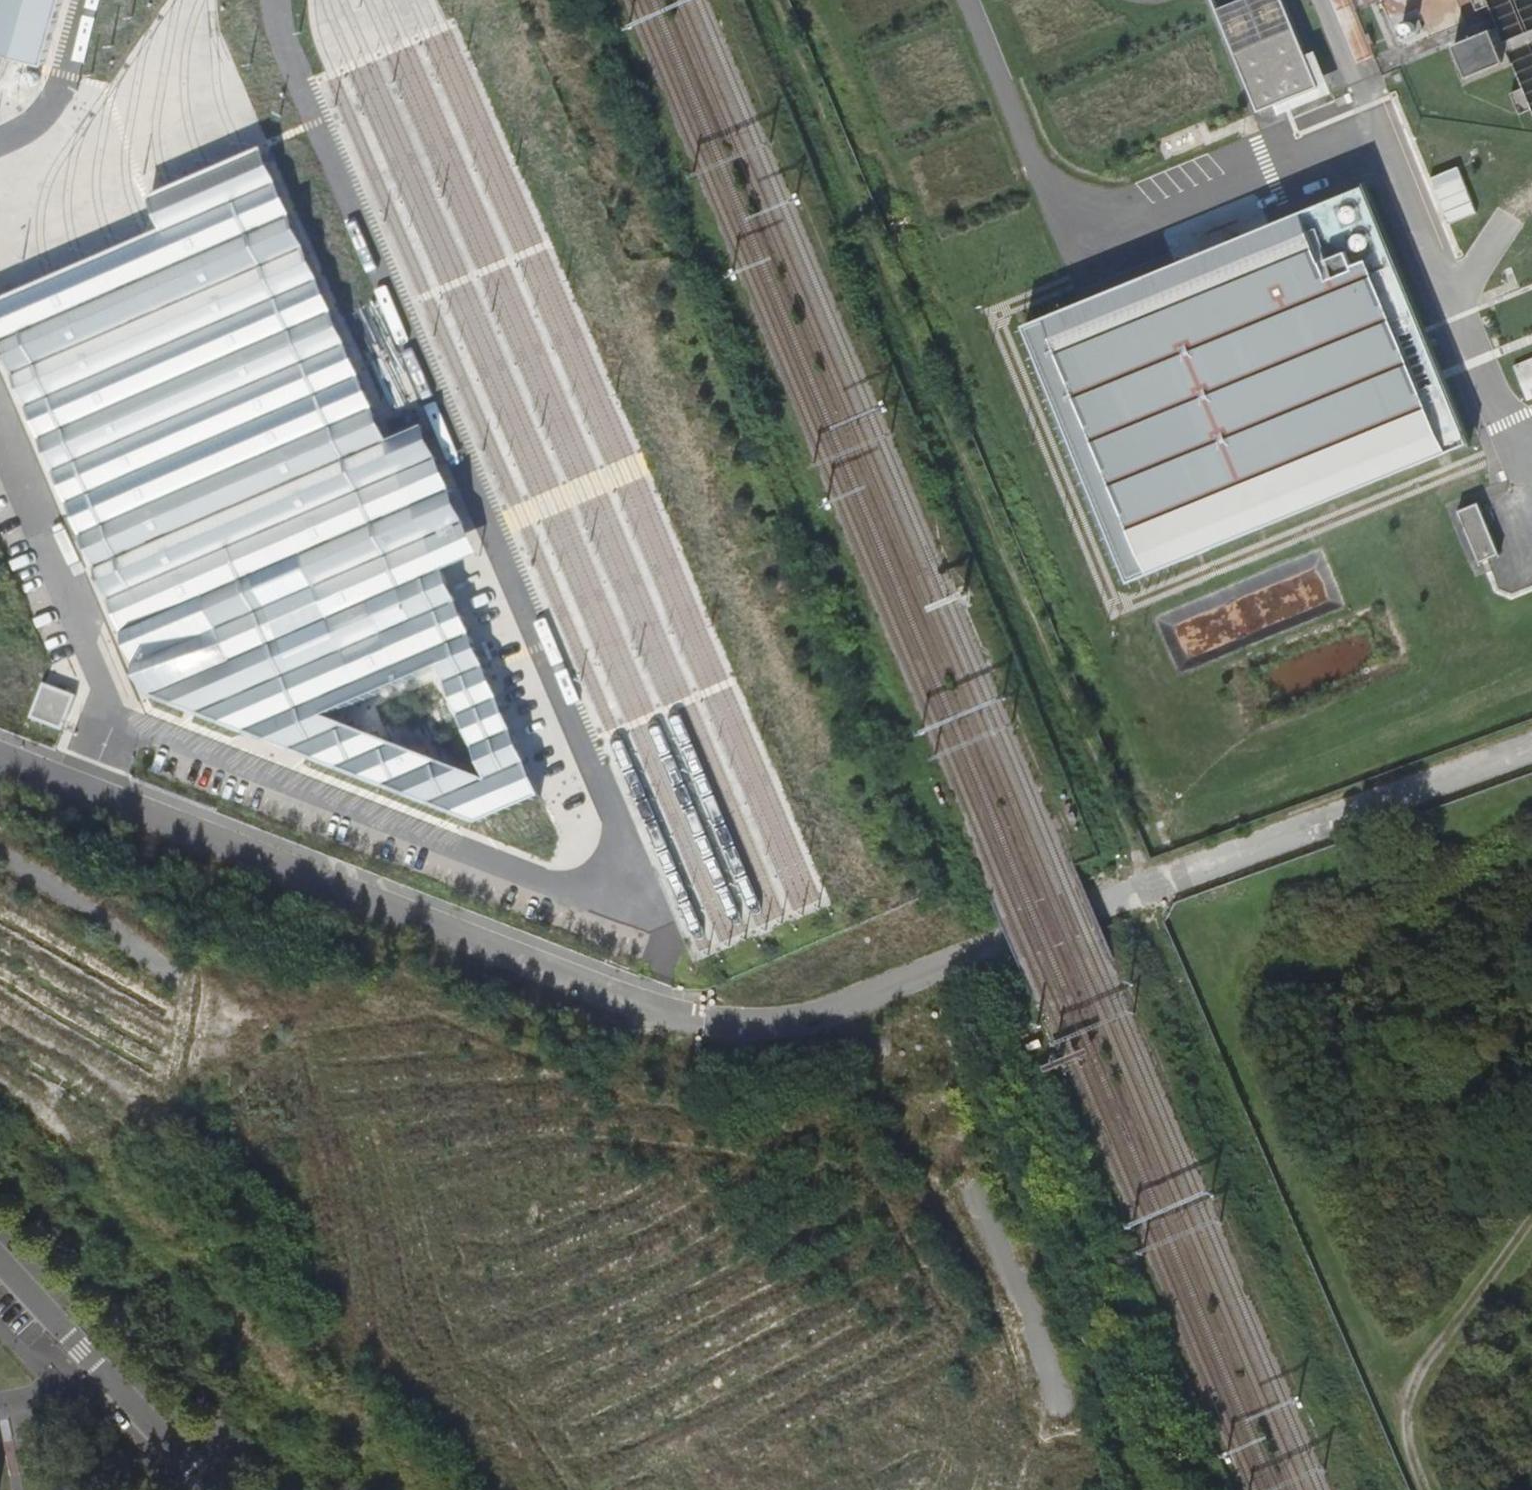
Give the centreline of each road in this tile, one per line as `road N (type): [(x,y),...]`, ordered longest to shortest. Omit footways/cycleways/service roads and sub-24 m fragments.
road 1 (unclassified): [(998,939),(1531,749)]
road 2 (track): [(1427,1489),(1409,1448),(1406,1411),(1418,1370),(1531,1219)]
road 3 (residential): [(0,1261),(211,1489)]

